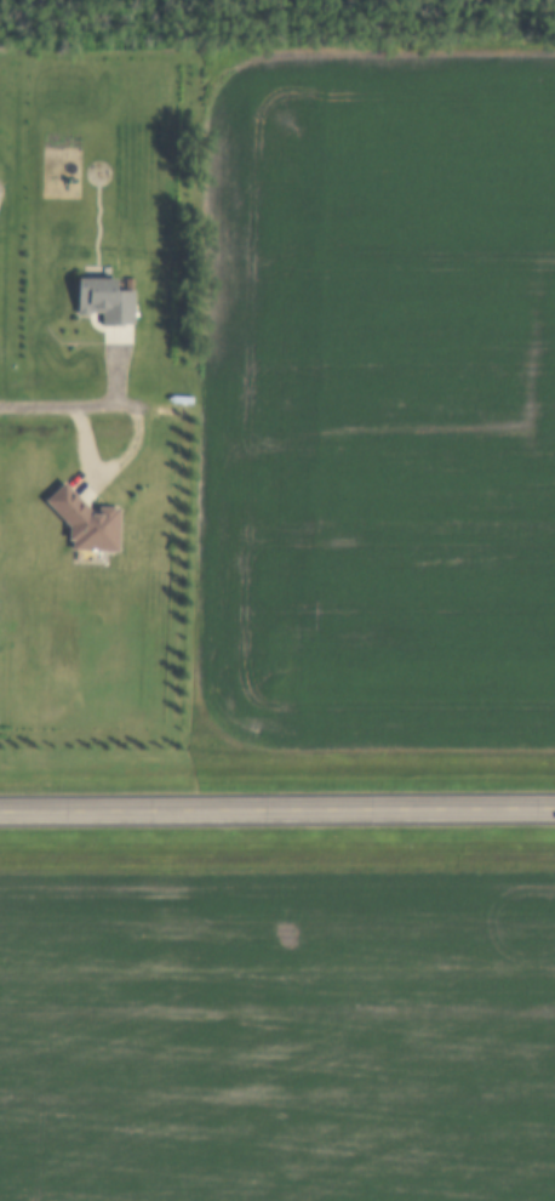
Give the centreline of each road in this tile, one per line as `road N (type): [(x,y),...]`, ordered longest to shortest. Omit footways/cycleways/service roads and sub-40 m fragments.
road 1 (secondary): [(554,805),(0,808)]

